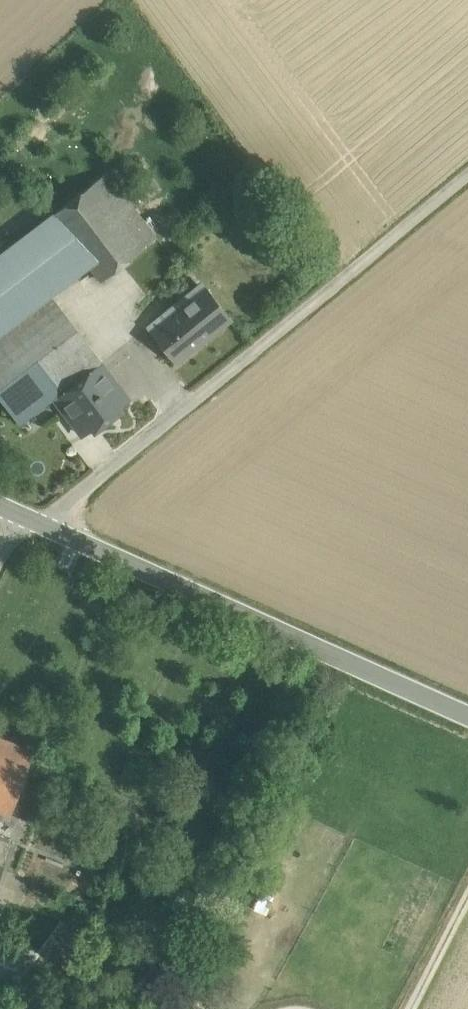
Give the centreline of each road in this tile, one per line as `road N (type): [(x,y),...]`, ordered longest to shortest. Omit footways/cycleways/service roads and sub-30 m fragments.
road 1 (track): [(51,527),(75,497),(467,190)]
road 2 (unclassified): [(467,713),(0,505)]

